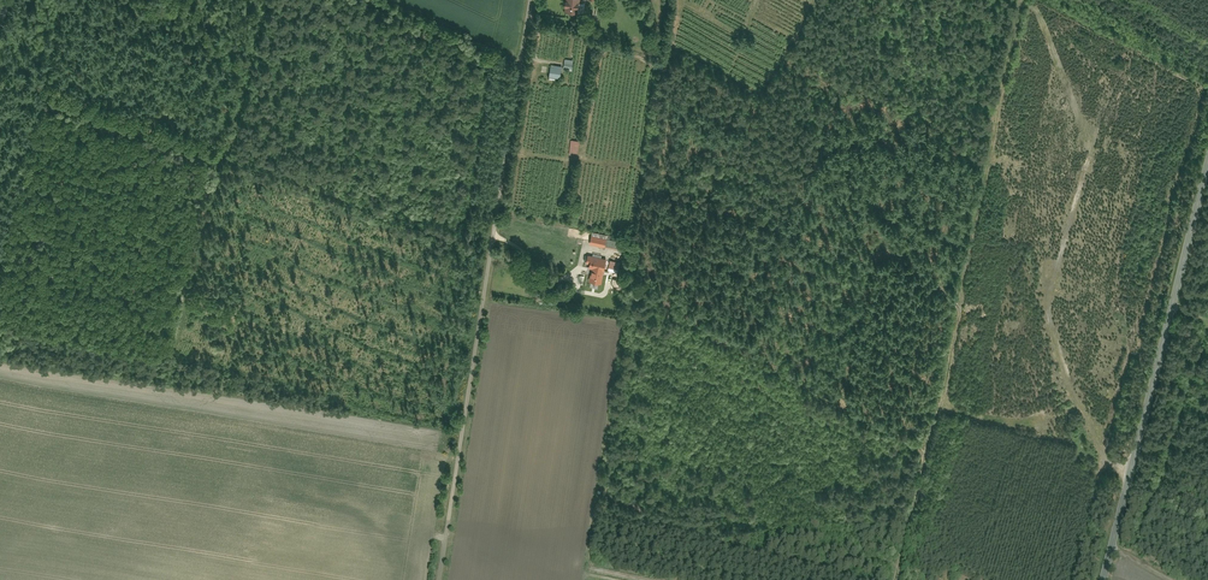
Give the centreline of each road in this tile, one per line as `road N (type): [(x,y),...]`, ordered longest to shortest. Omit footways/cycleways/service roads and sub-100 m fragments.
road 1 (residential): [(531,0),(441,579)]
road 2 (tertiary): [(1207,170),(1105,579)]

